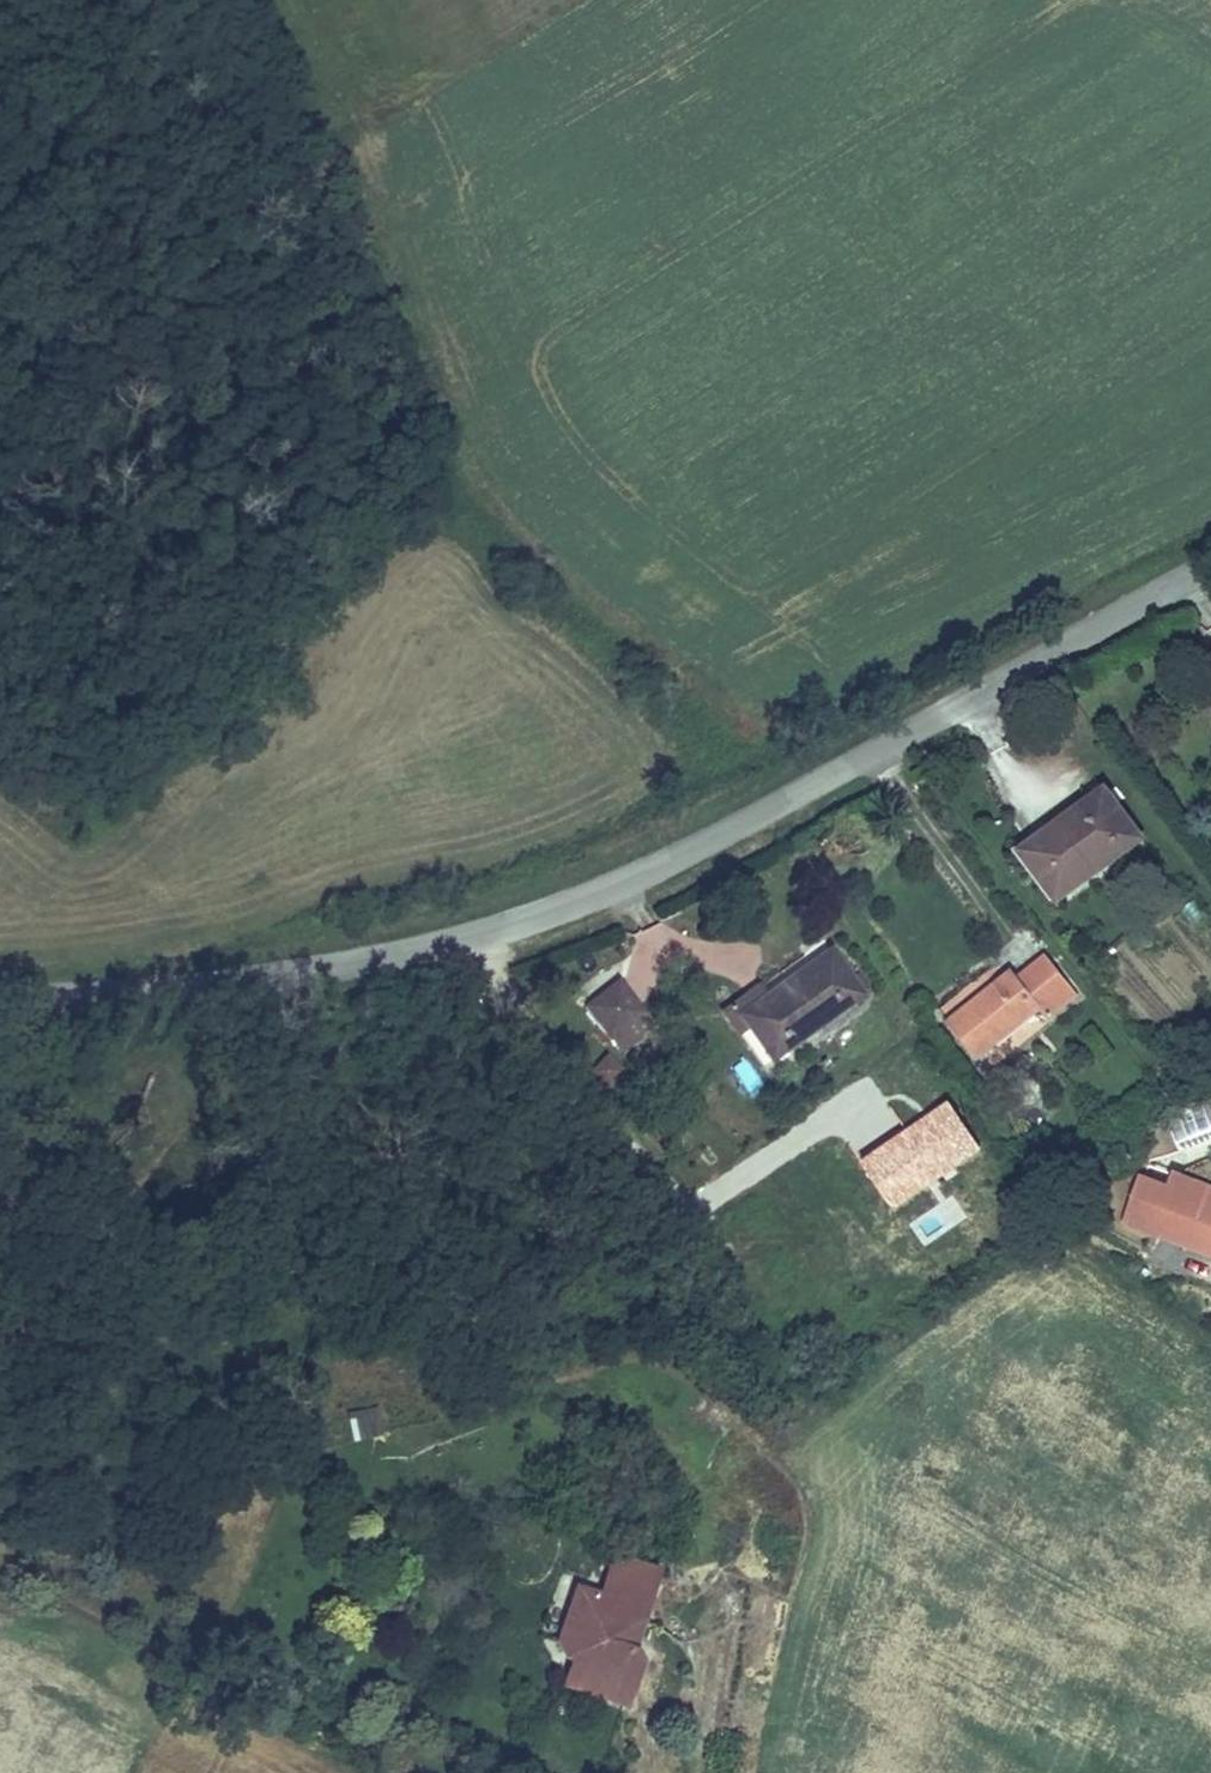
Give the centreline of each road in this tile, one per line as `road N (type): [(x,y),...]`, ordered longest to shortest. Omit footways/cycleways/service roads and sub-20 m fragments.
road 1 (tertiary): [(1210,558),(975,696),(680,853),(538,910),(388,956),(182,984),(0,996)]

